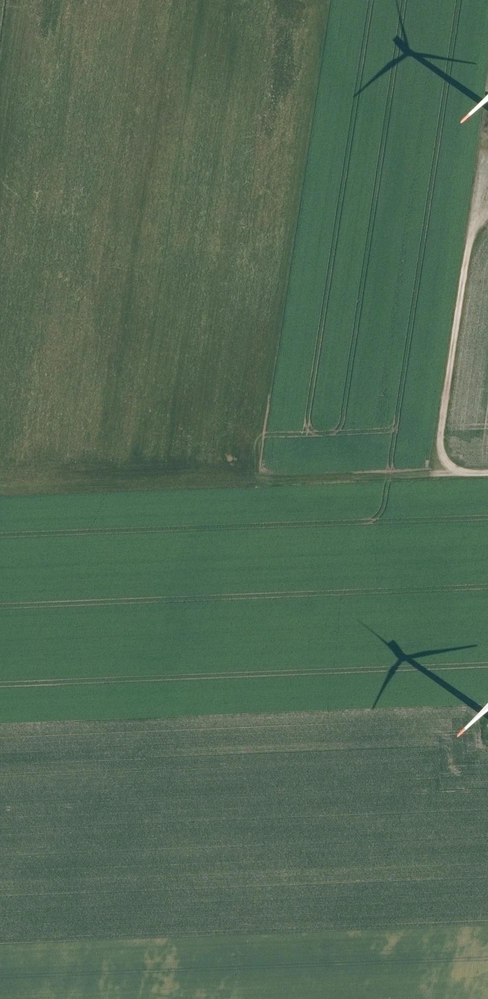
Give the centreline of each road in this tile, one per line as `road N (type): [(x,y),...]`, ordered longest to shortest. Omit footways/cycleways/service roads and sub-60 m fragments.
road 1 (track): [(487,472),(458,472),(445,459),(442,436),(481,186)]

